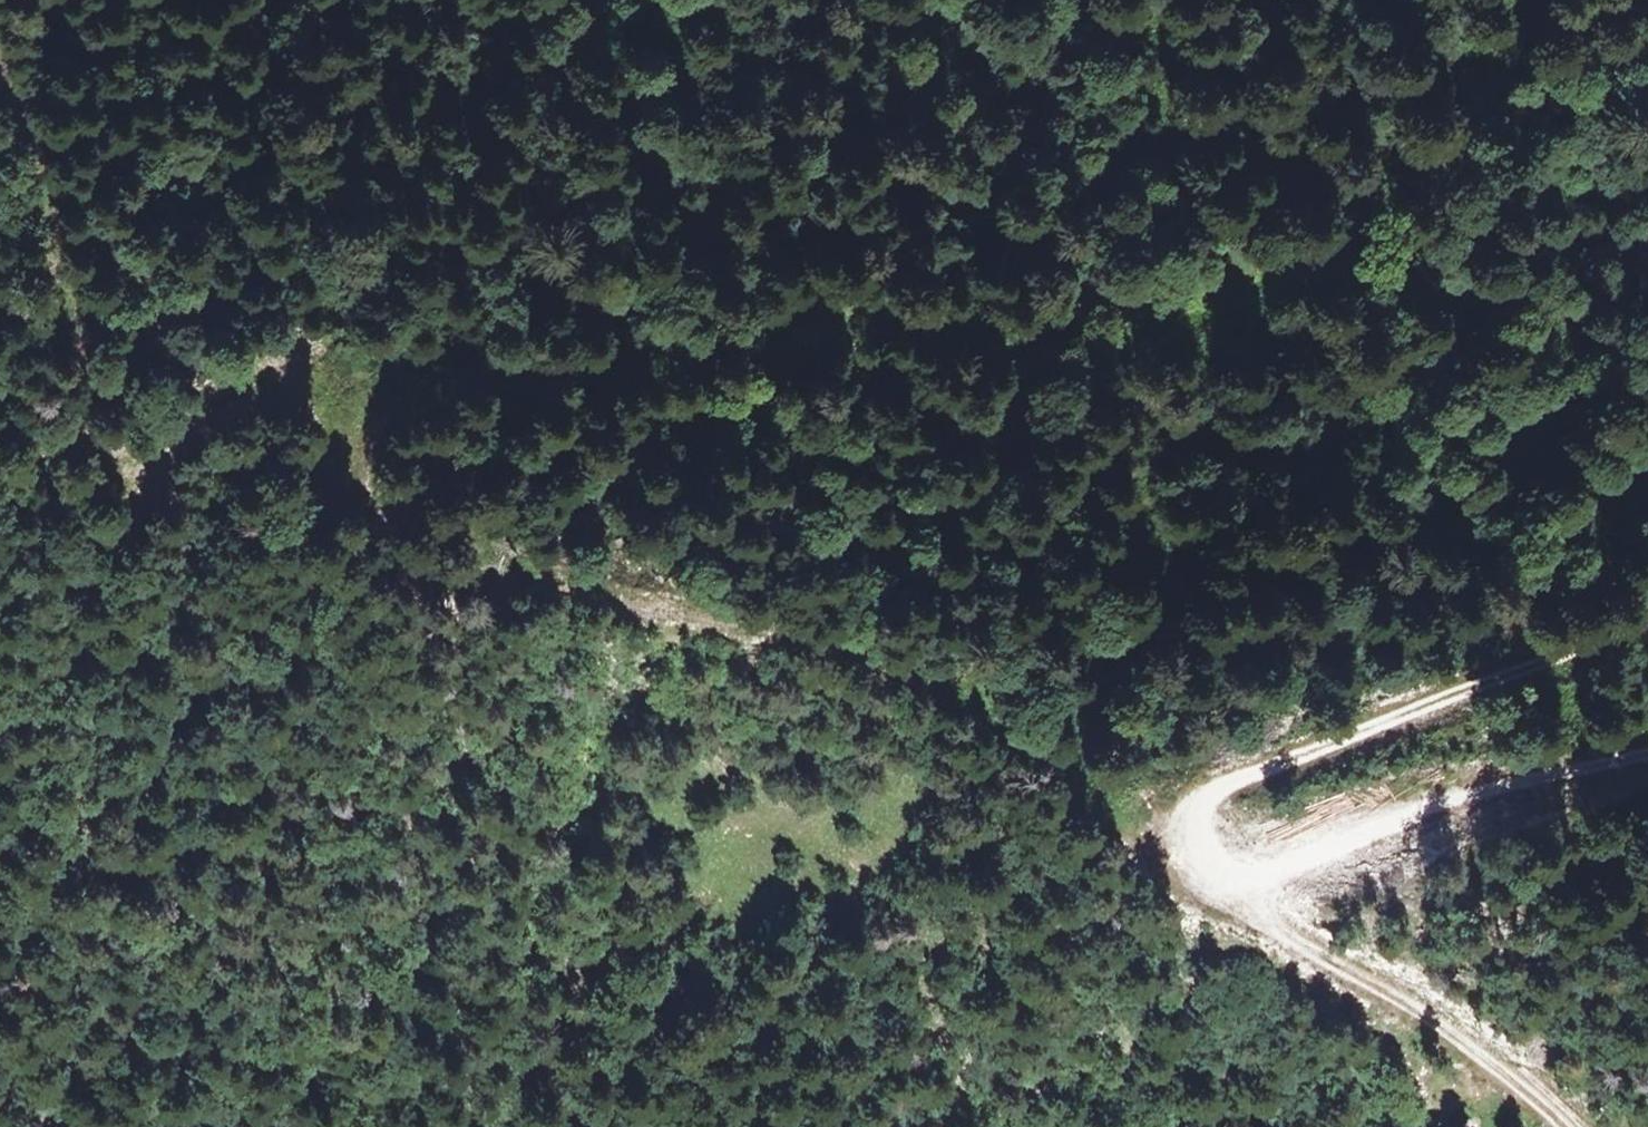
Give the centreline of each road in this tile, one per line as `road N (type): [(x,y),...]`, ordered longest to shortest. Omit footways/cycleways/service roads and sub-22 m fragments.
road 1 (track): [(1647,611),(1186,769),(1141,790),(1126,834),(1192,870),(1647,763)]

